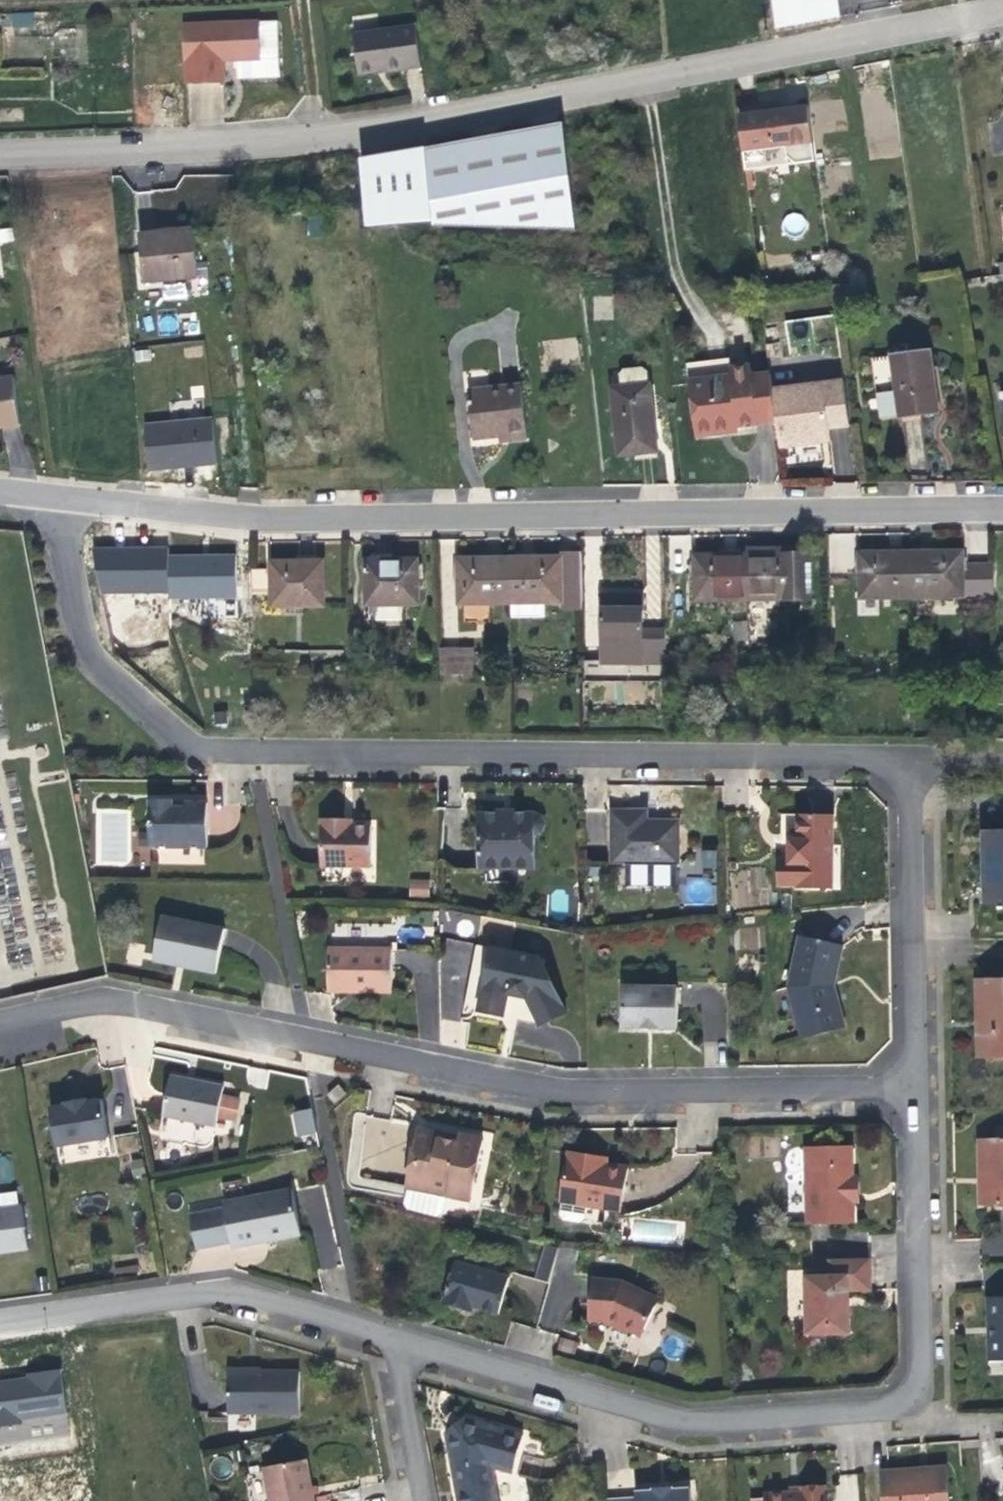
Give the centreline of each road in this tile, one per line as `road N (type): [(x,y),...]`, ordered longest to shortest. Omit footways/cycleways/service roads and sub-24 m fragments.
road 1 (residential): [(0,160),(314,145),(1002,12)]
road 2 (residential): [(896,760),(599,747),(196,752),(87,650),(54,497)]
road 3 (residential): [(1002,507),(237,519),(54,497)]
road 4 (residential): [(0,1024),(112,1003),(569,1093),(912,1088)]
road 5 (residential): [(393,1342),(687,1423),(903,1406),(919,1374),(912,1088)]
road 6 (residential): [(0,1324),(224,1291),(393,1342)]
road 7 (residential): [(912,1088),(896,760)]
road 8 (residential): [(393,1342),(421,1500)]
road 9 (track): [(301,0),(314,145)]

